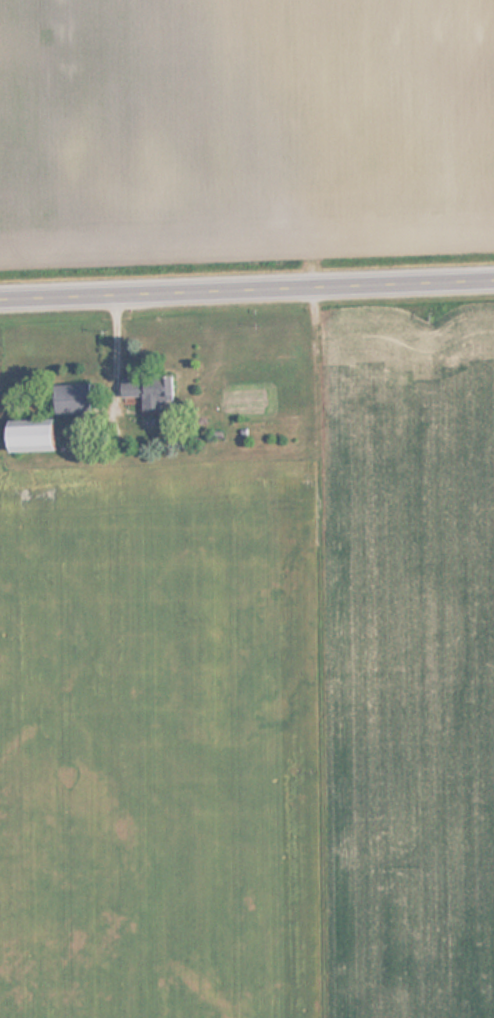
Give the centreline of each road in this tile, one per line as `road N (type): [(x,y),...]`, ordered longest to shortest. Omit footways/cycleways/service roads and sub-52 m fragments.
road 1 (primary): [(0,300),(493,280)]

